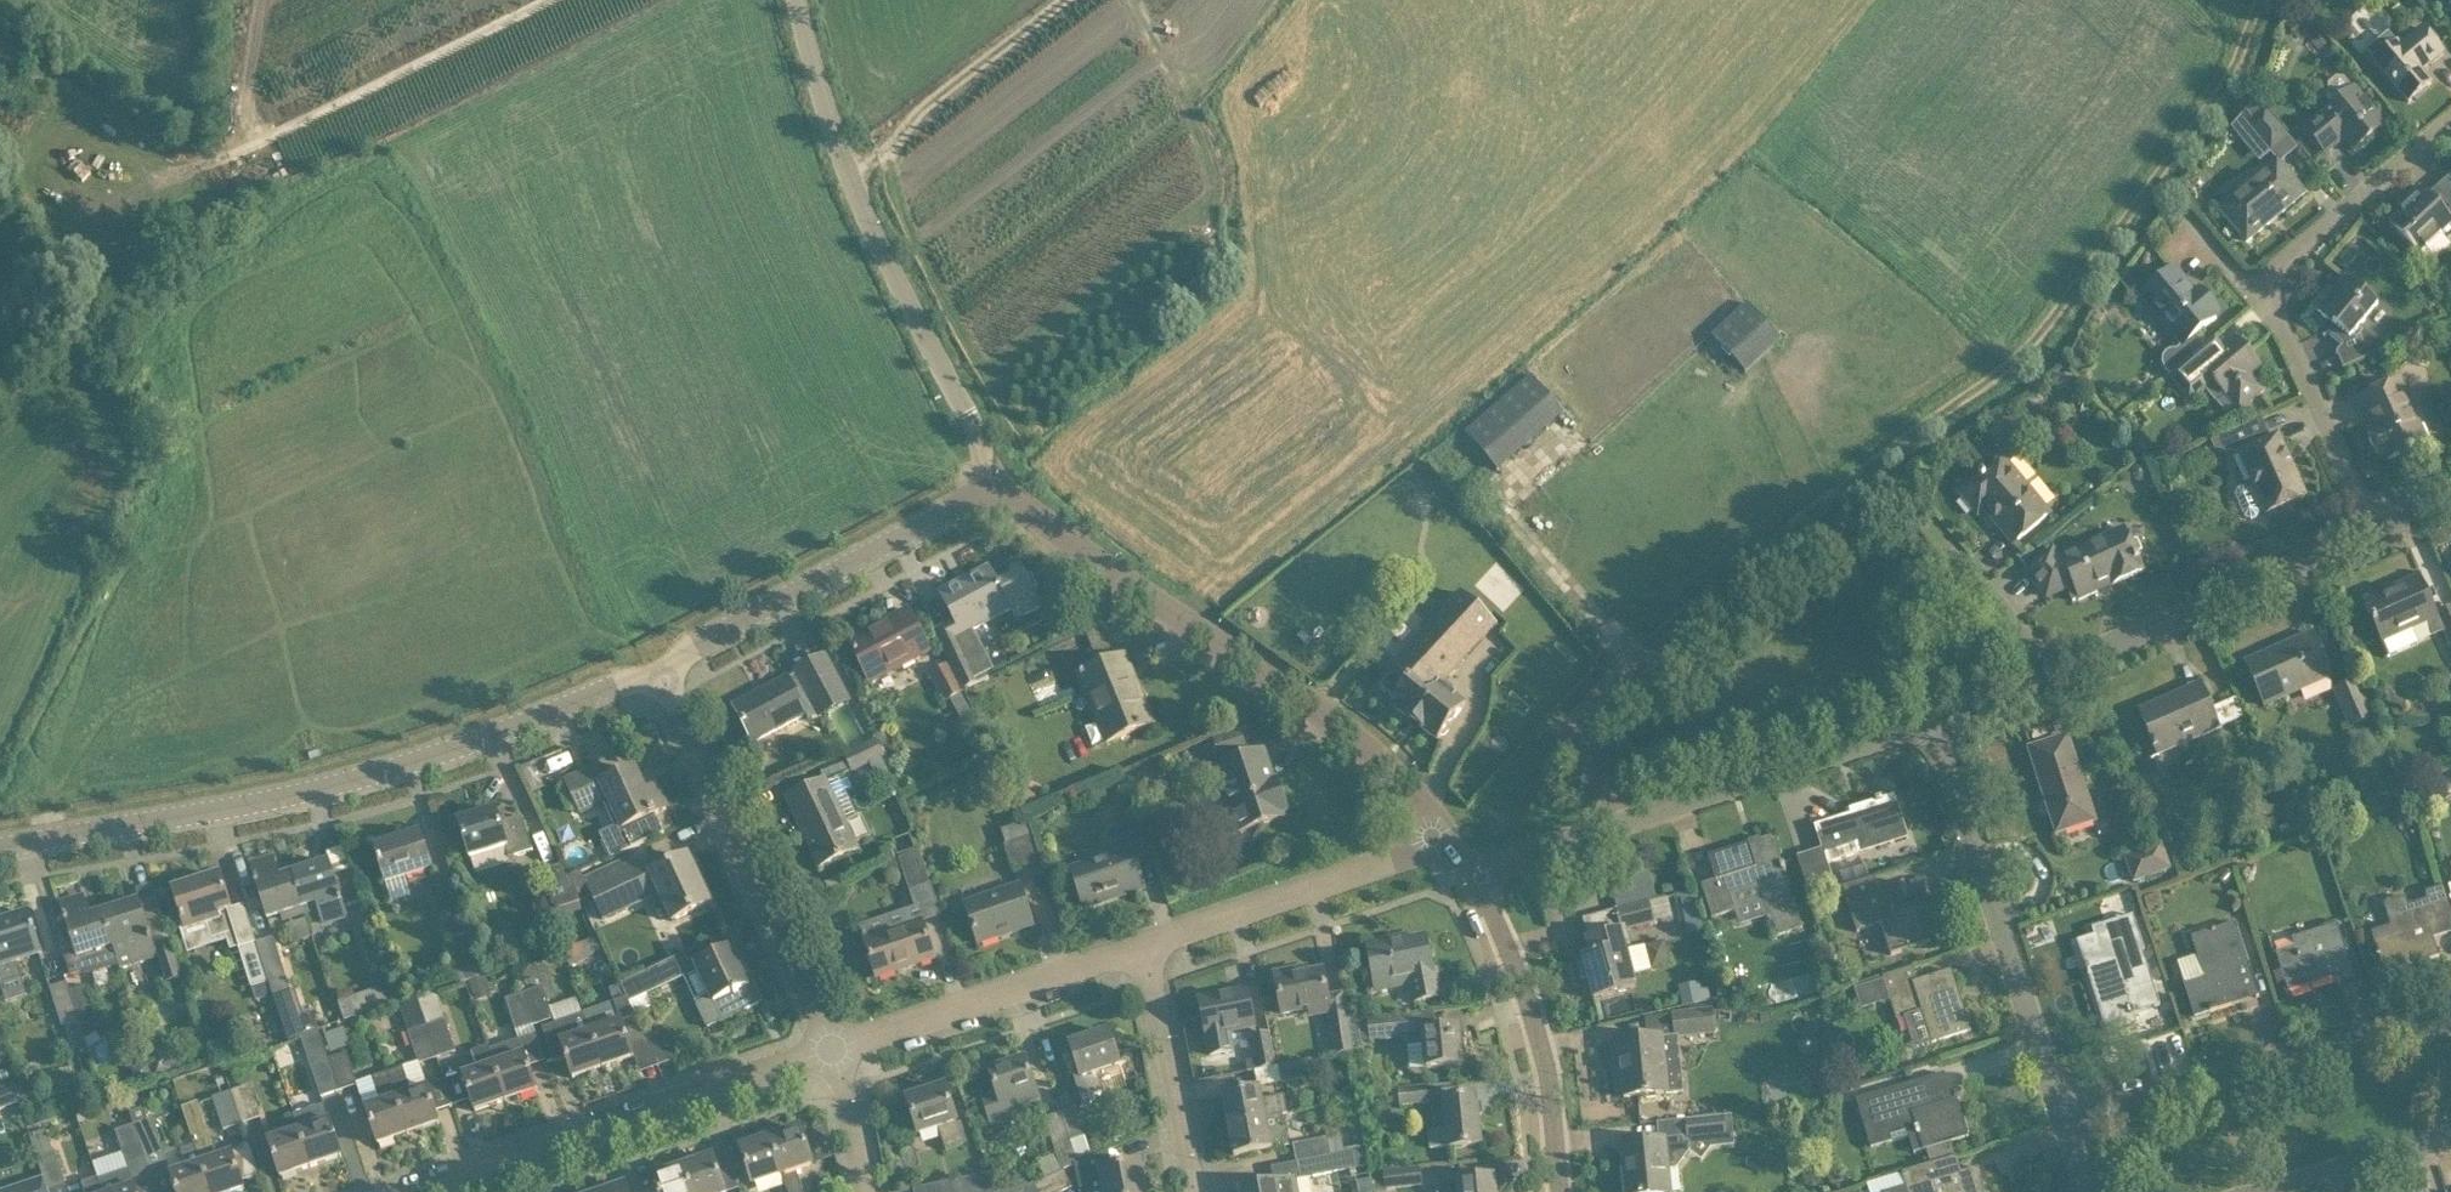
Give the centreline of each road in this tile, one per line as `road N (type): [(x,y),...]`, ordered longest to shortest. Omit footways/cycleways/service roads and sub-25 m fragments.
road 1 (unclassified): [(0,851),(425,763),(660,666)]
road 2 (unclassified): [(1456,841),(1384,759),(1021,507),(978,487)]
road 3 (unclassified): [(978,487),(978,438),(821,119),(796,0)]
road 4 (unclassified): [(2364,530),(2272,330),(2268,303),(2282,260),(2450,123)]
road 5 (unclassified): [(1472,870),(1929,726)]
road 6 (unclassified): [(1929,726),(2364,530)]
road 7 (residential): [(413,1191),(835,1047)]
road 8 (residential): [(835,1047),(660,666)]
road 9 (unclassified): [(1929,726),(2055,1114)]
road 10 (unclassified): [(2055,1114),(2450,1025)]
road 11 (unclassified): [(660,666),(978,487)]
road 12 (unclassified): [(1561,1191),(1538,1032),(1472,870)]
road 13 (residential): [(835,1047),(1146,944)]
road 14 (residential): [(1146,944),(1456,841)]
road 15 (residential): [(1193,1191),(1146,944)]
road 16 (unclassified): [(2450,1144),(2294,1191)]
road 17 (residential): [(865,1191),(835,1047)]

